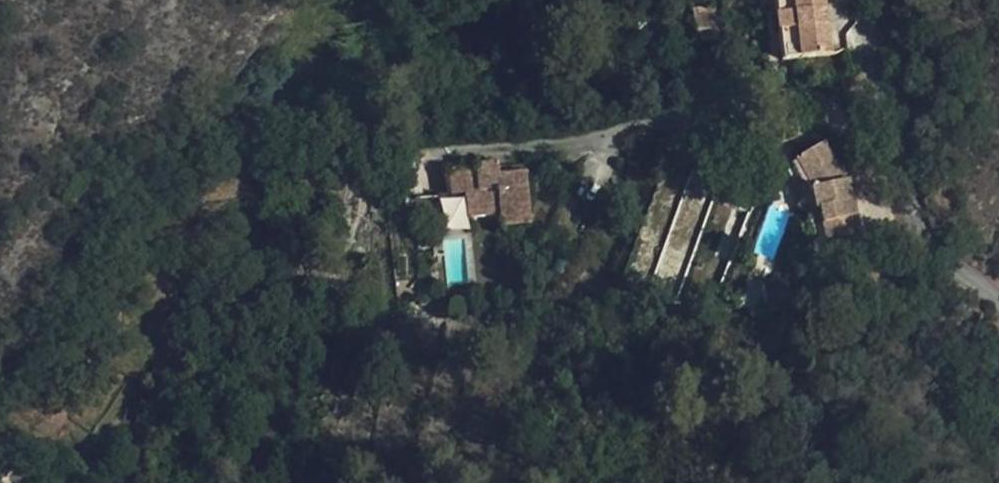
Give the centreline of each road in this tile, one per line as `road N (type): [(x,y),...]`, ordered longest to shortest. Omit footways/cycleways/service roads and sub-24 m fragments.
road 1 (residential): [(863,0),(926,228),(998,291)]

